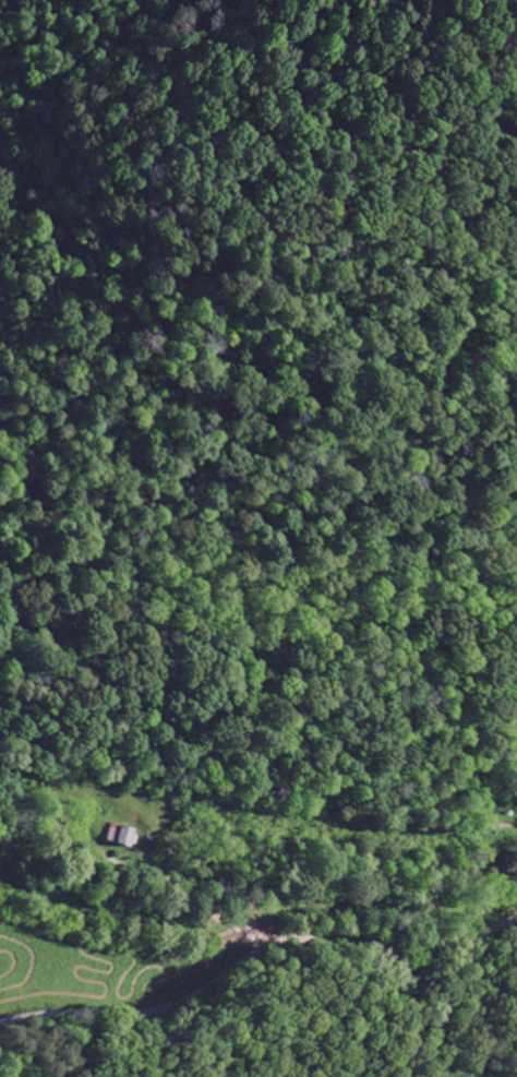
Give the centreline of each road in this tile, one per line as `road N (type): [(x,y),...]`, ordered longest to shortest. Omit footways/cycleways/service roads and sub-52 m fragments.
road 1 (residential): [(0,1024),(161,1009),(284,940),(346,941),(440,972),(466,965),(516,928)]

